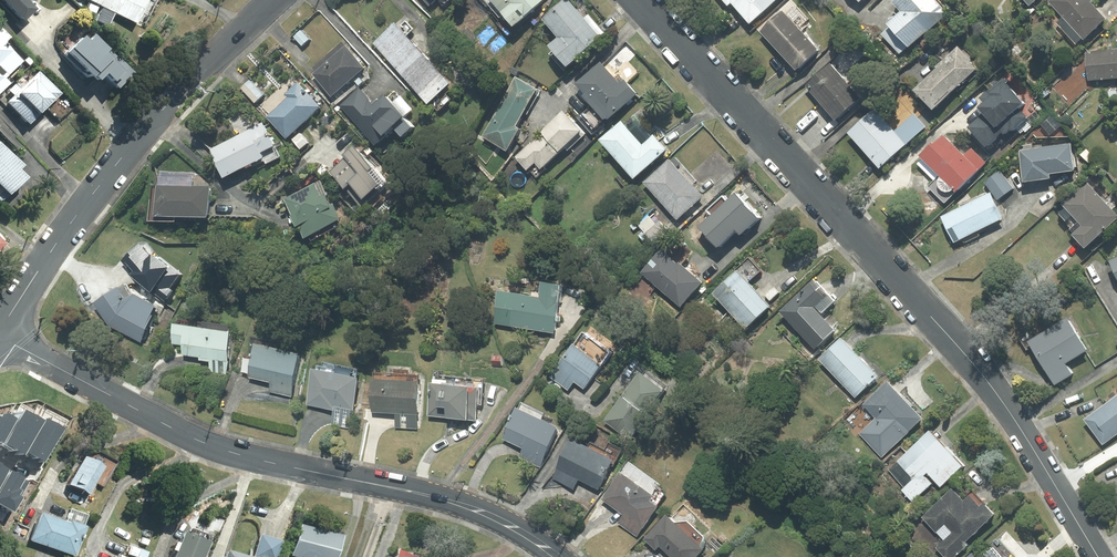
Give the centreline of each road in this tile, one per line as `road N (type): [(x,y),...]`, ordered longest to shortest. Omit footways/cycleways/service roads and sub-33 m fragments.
road 1 (residential): [(1098,556),(979,372),(647,0)]
road 2 (tertiary): [(558,556),(469,507),(210,445),(0,338)]
road 3 (tertiary): [(276,0),(118,162),(0,329)]

